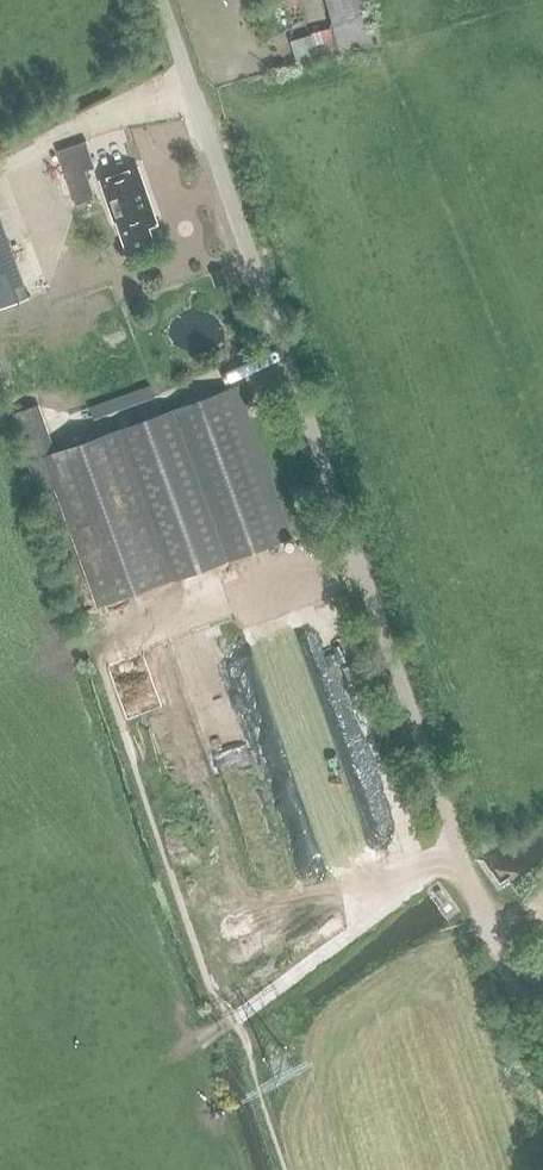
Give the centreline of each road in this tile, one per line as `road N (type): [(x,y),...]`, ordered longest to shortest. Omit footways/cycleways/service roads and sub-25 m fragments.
road 1 (unclassified): [(491,933),(160,0)]
road 2 (track): [(491,933),(542,1081)]

